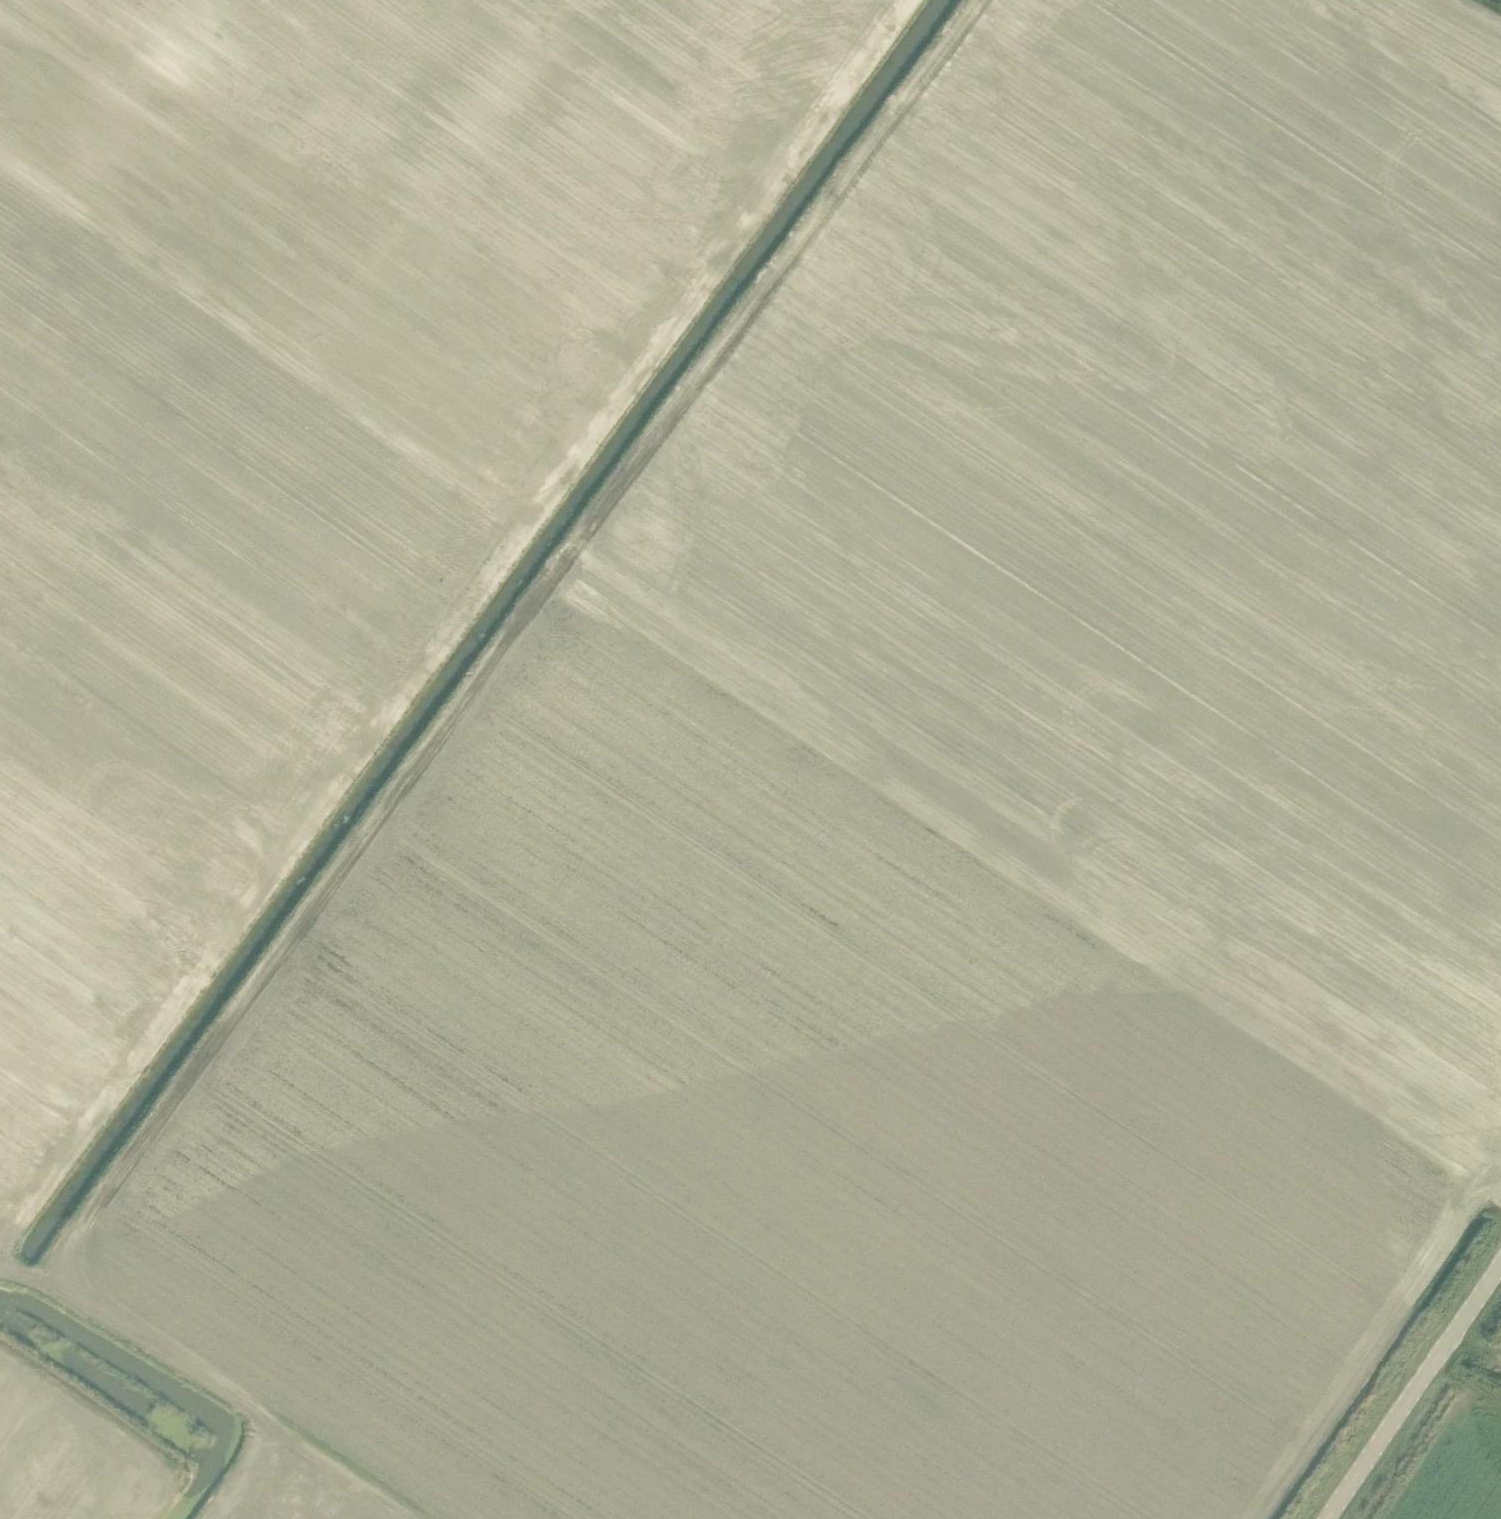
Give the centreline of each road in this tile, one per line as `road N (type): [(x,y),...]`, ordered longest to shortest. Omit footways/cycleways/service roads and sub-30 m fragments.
road 1 (track): [(0,1291),(41,1285),(246,1412),(259,1439),(254,1456),(209,1518)]
road 2 (tertiary): [(1331,1518),(1500,1267)]

